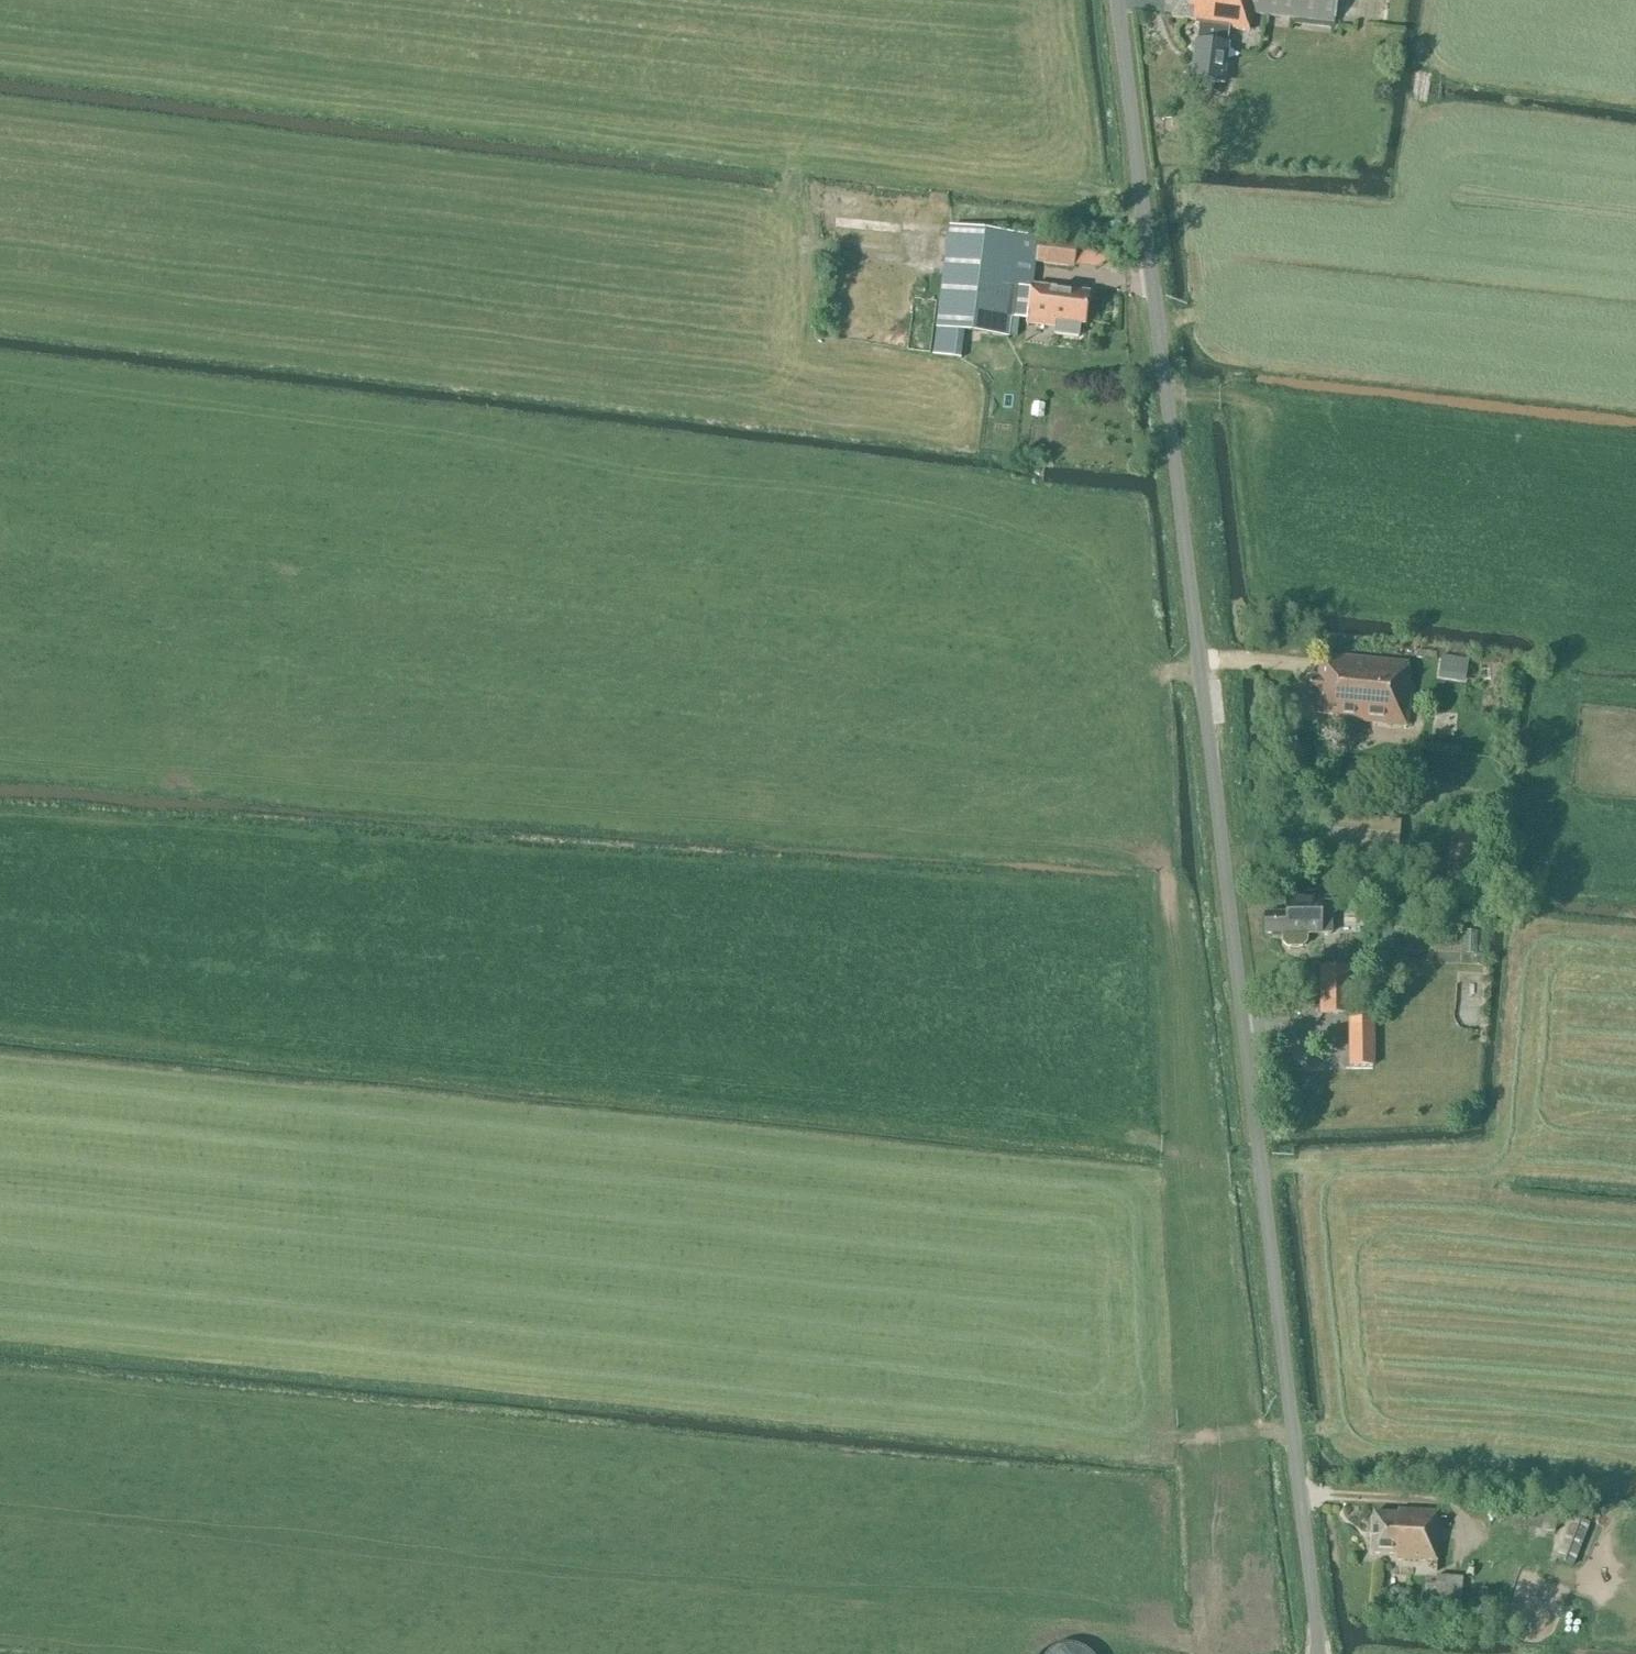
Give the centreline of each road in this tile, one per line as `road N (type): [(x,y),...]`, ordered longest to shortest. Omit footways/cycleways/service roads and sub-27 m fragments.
road 1 (unclassified): [(1317,1653),(1114,0)]

